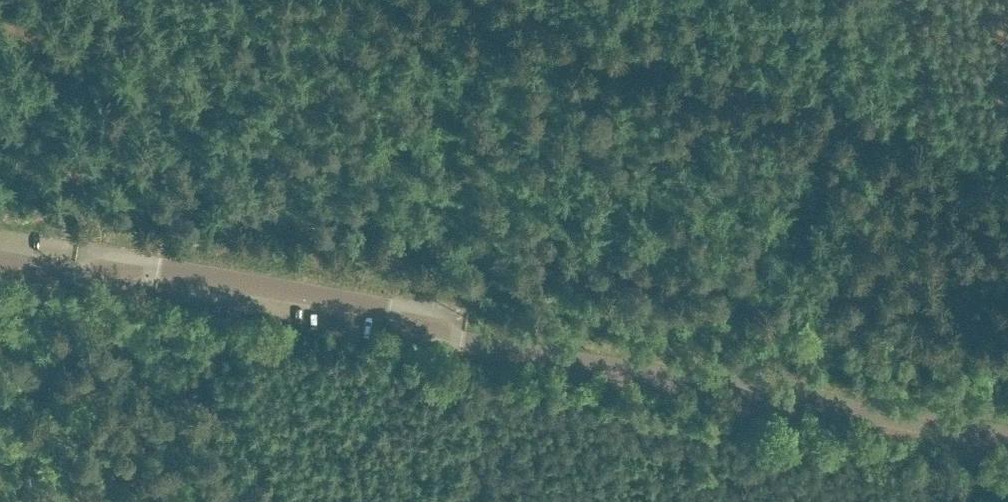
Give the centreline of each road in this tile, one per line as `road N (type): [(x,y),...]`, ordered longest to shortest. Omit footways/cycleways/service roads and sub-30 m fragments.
road 1 (tertiary): [(1007,432),(481,339),(485,314),(179,260),(174,284),(0,253)]

